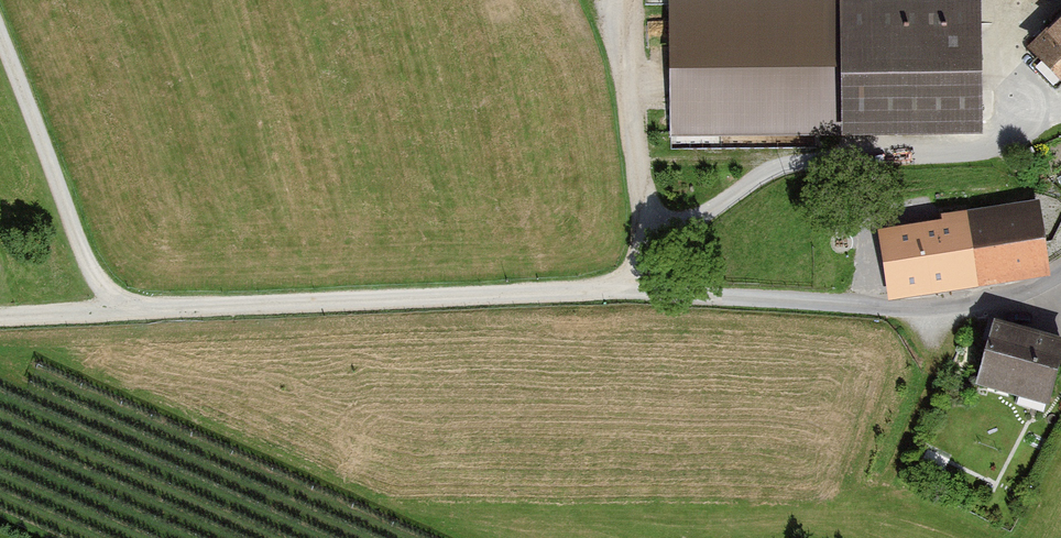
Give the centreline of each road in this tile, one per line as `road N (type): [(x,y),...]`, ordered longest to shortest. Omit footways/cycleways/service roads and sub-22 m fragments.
road 1 (track): [(113,310),(612,290),(965,304)]
road 2 (track): [(113,310),(0,36)]
road 3 (track): [(634,0),(652,208),(648,291)]
road 4 (track): [(994,0),(1010,133)]

